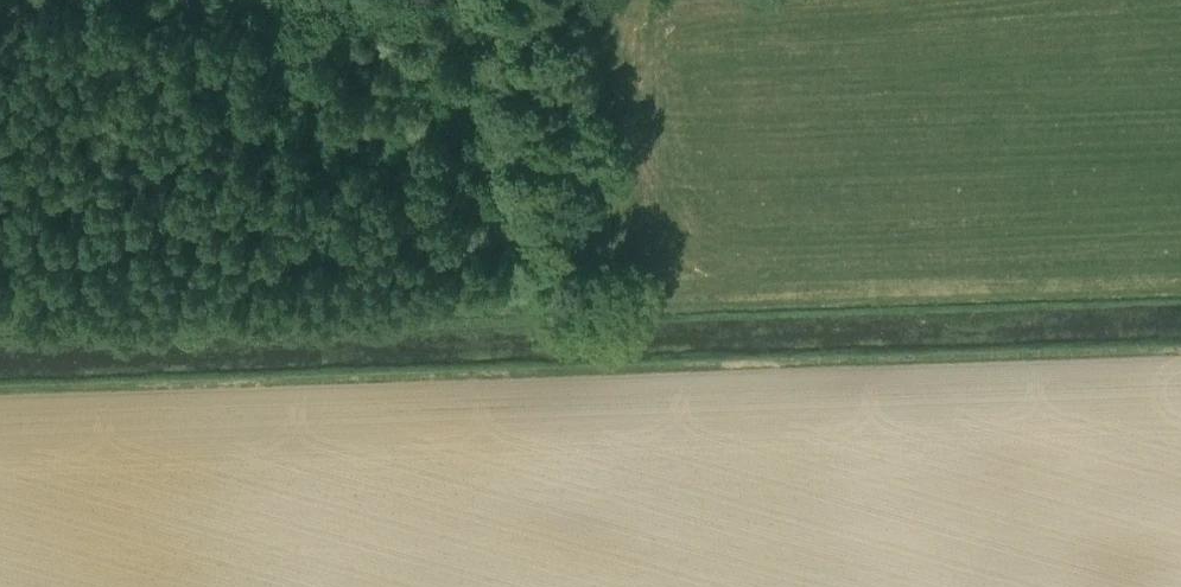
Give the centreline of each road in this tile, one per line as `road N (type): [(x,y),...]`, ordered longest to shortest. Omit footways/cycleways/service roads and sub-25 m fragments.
road 1 (track): [(0,11),(127,0)]

